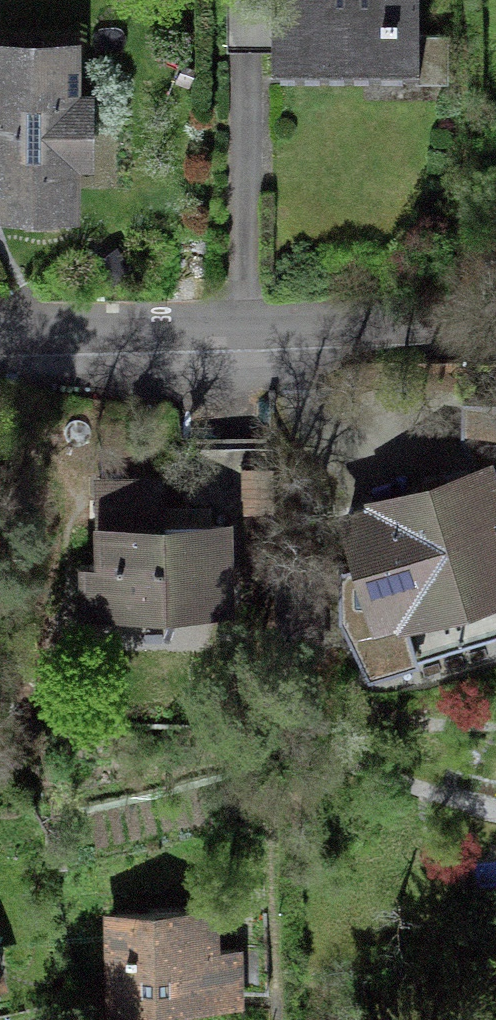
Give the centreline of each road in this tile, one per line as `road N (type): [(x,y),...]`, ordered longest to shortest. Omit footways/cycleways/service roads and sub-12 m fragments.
road 1 (residential): [(495,330),(0,336)]

